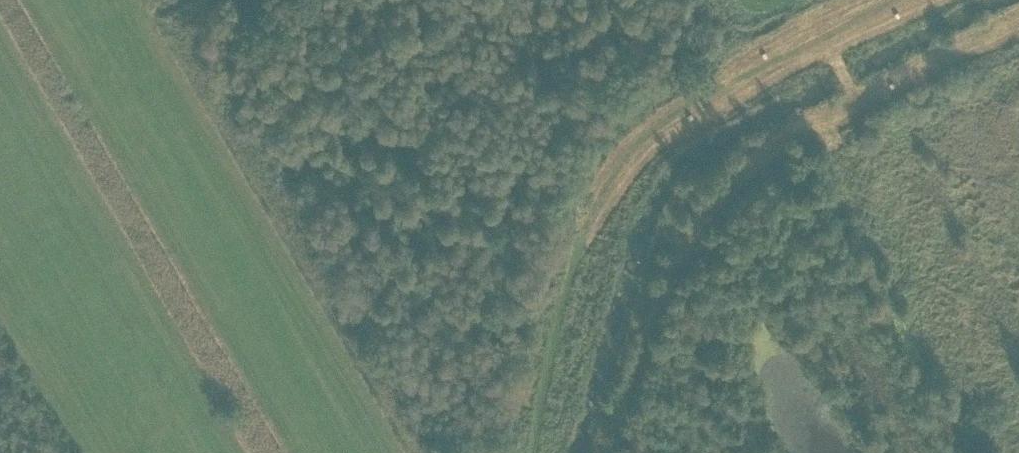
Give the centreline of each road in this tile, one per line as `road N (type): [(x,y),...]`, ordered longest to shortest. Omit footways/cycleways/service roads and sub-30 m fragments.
road 1 (track): [(616,452),(686,254),(789,134),(1018,28)]

